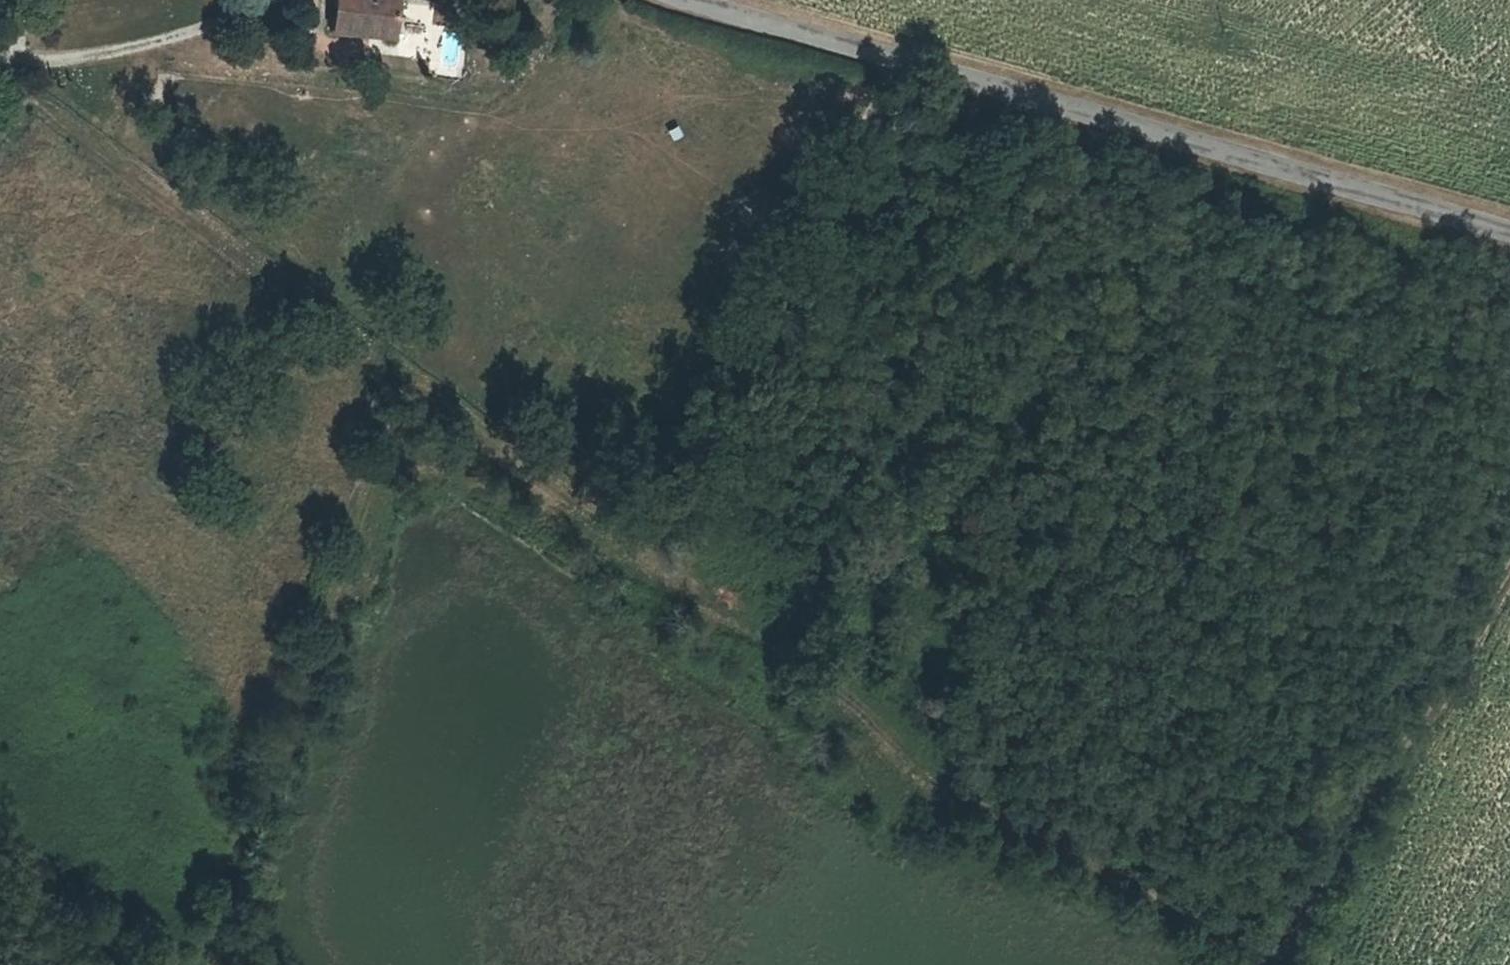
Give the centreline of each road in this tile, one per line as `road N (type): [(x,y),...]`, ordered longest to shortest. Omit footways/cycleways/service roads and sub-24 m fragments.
road 1 (unclassified): [(684,0),(787,42),(1509,236)]

